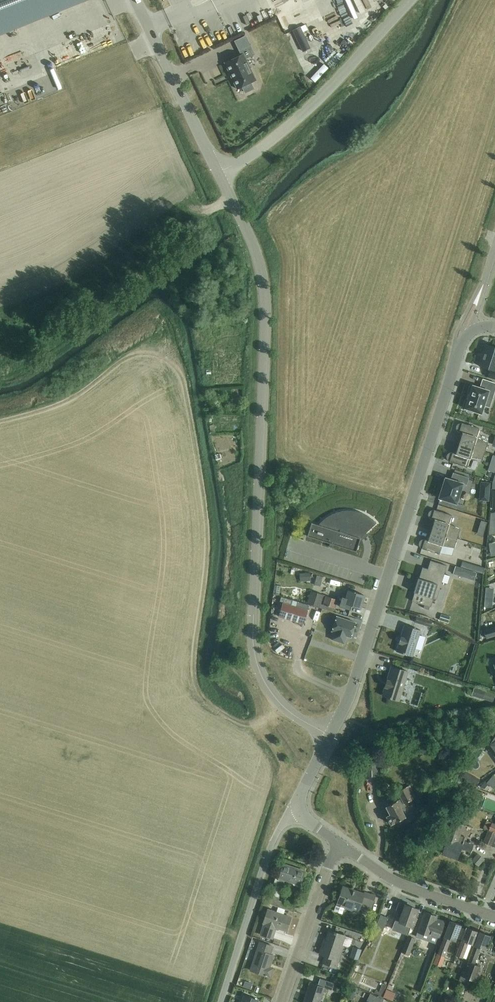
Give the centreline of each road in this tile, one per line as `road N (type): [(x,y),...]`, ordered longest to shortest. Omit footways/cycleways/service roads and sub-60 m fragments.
road 1 (residential): [(332,735),(295,713),(262,668),(256,635),(263,272),(217,173)]
road 2 (unclassified): [(332,735),(467,332)]
road 3 (unclassified): [(217,173),(316,101),(410,0)]
road 4 (unclassified): [(223,1001),(275,841),(293,810)]
road 5 (unclassified): [(217,173),(135,0)]
road 6 (residential): [(494,917),(402,886),(343,846)]
road 7 (unclassified): [(284,1001),(328,868),(343,846)]

